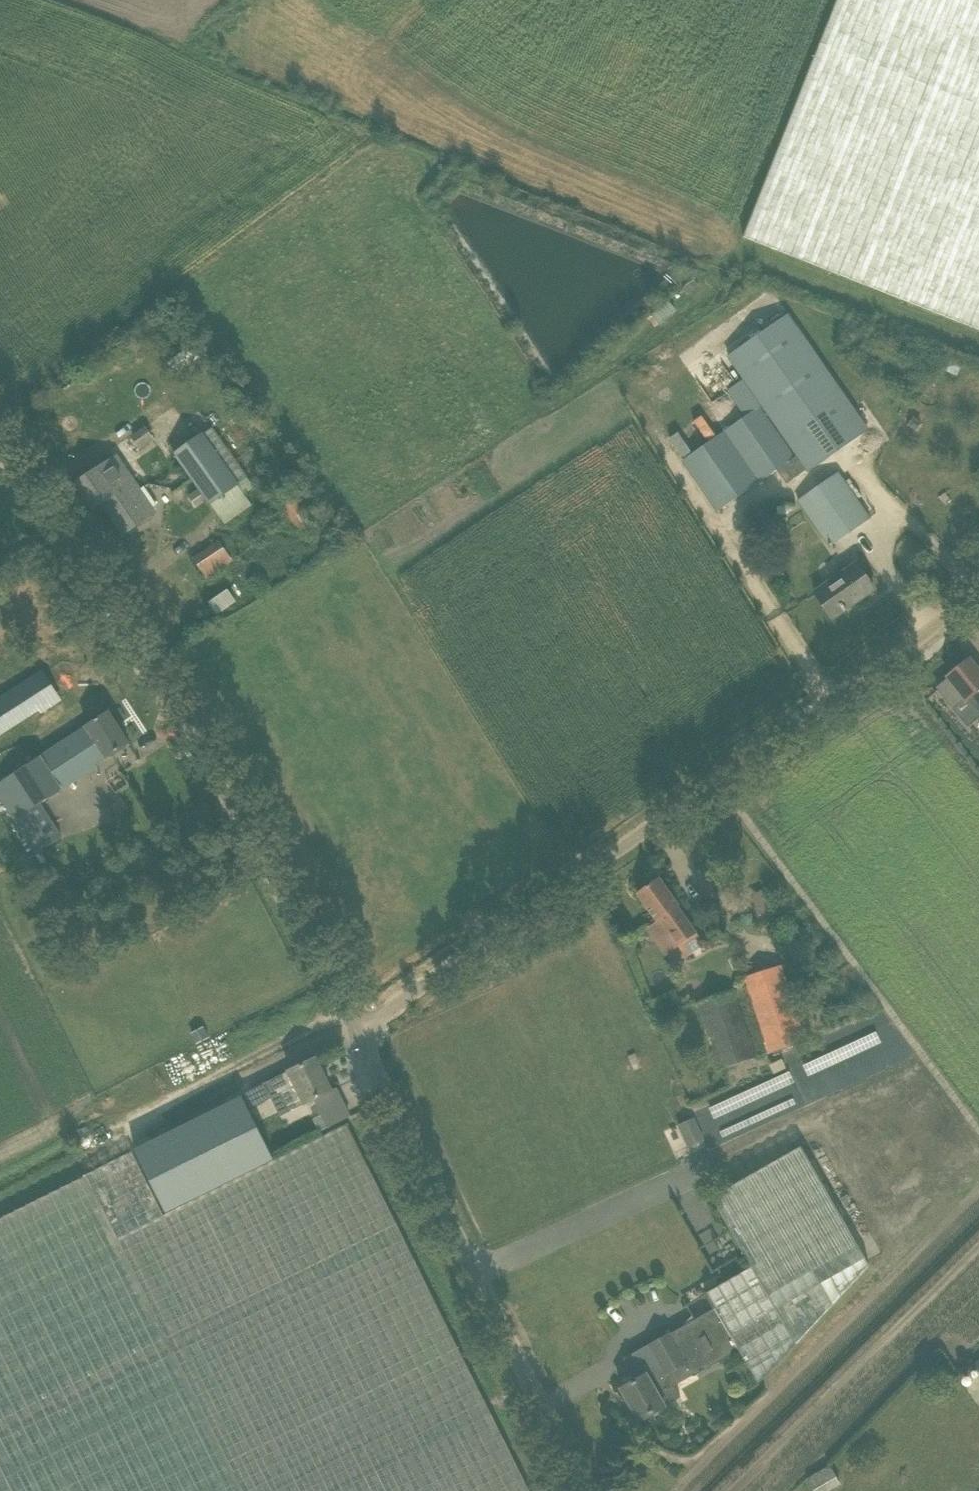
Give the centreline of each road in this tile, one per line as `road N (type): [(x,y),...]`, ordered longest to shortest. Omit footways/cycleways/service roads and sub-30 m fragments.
road 1 (unclassified): [(356,1032),(722,783),(978,589)]
road 2 (tertiary): [(356,1032),(0,449)]
road 3 (tertiary): [(591,1490),(356,1032)]
road 4 (track): [(346,1015),(101,1143)]

